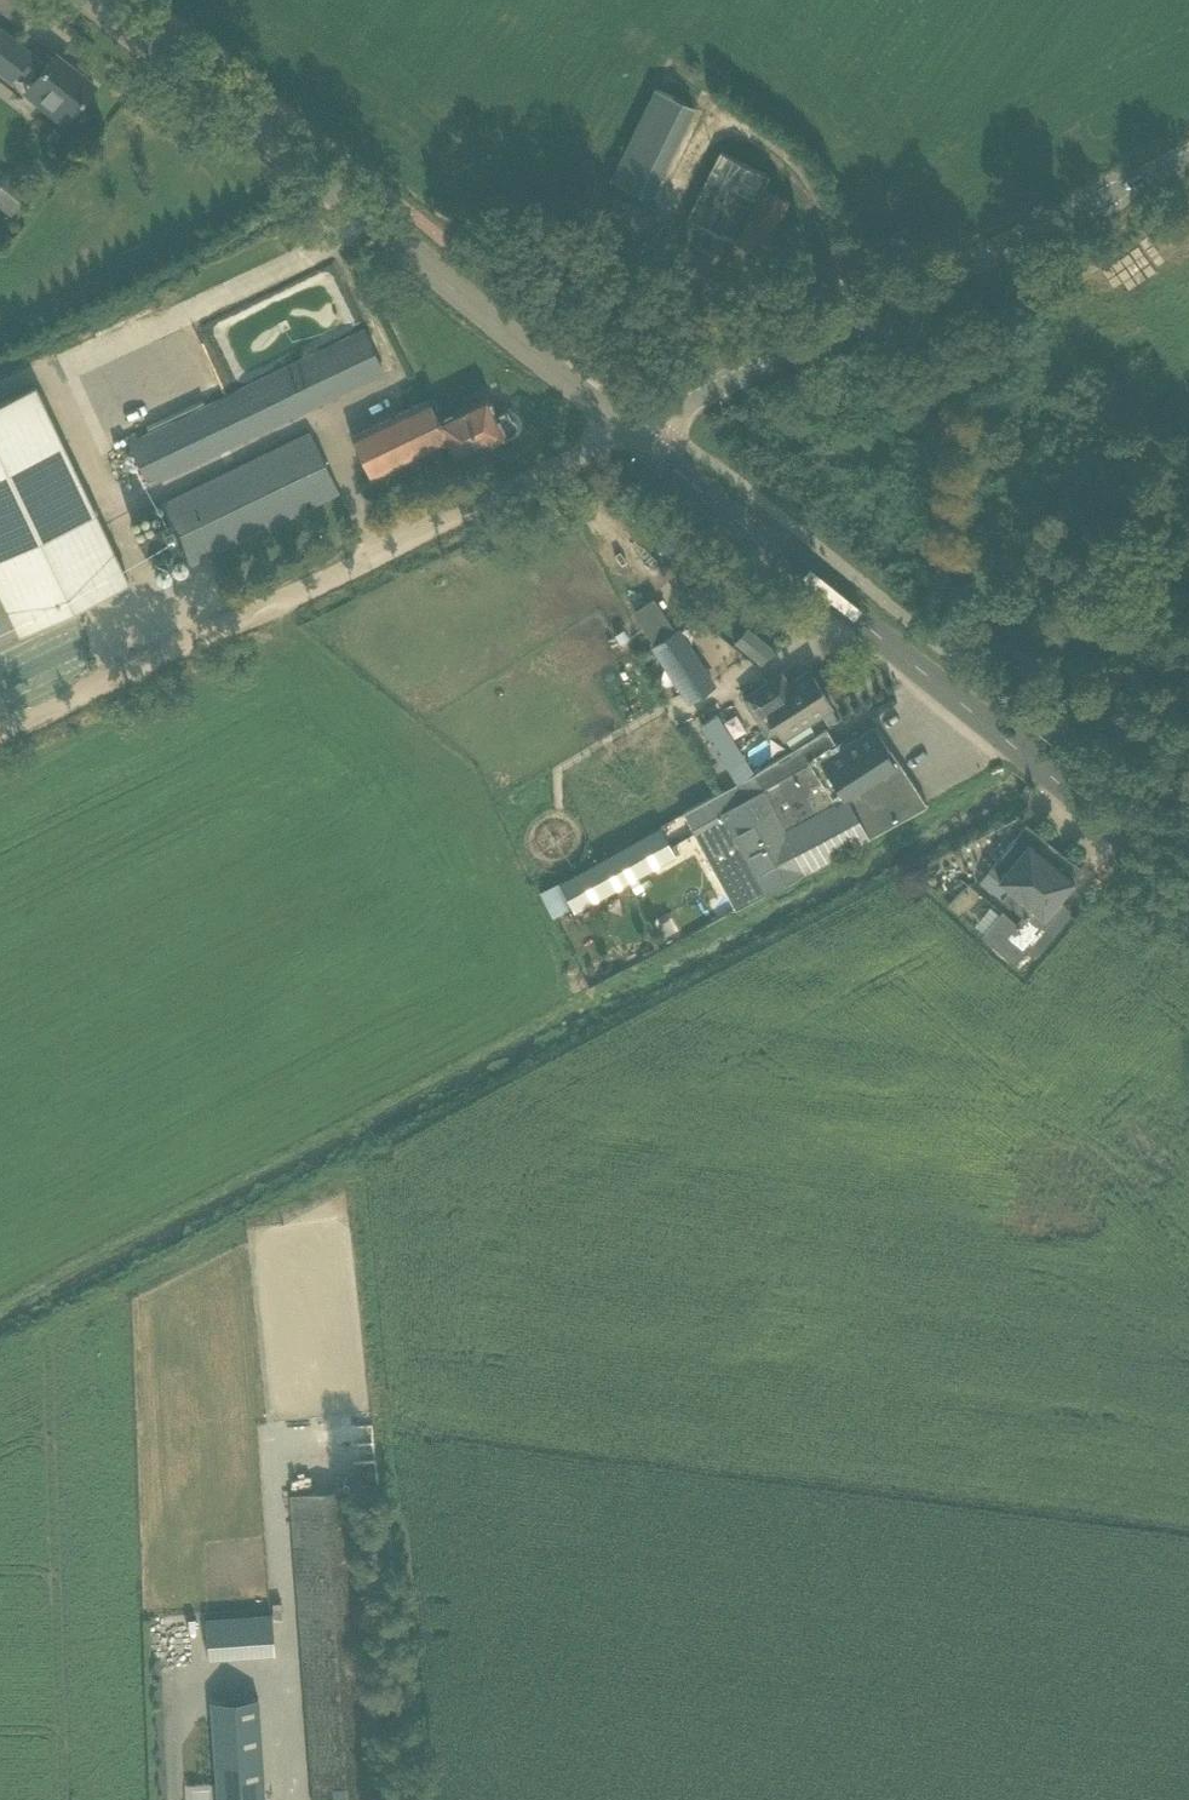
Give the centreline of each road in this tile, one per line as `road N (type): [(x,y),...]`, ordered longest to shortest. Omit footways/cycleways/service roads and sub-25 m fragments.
road 1 (tertiary): [(1188,889),(627,430)]
road 2 (track): [(0,736),(627,430)]
road 3 (tertiary): [(627,430),(101,0)]
road 4 (unclassified): [(627,430),(1188,156)]

